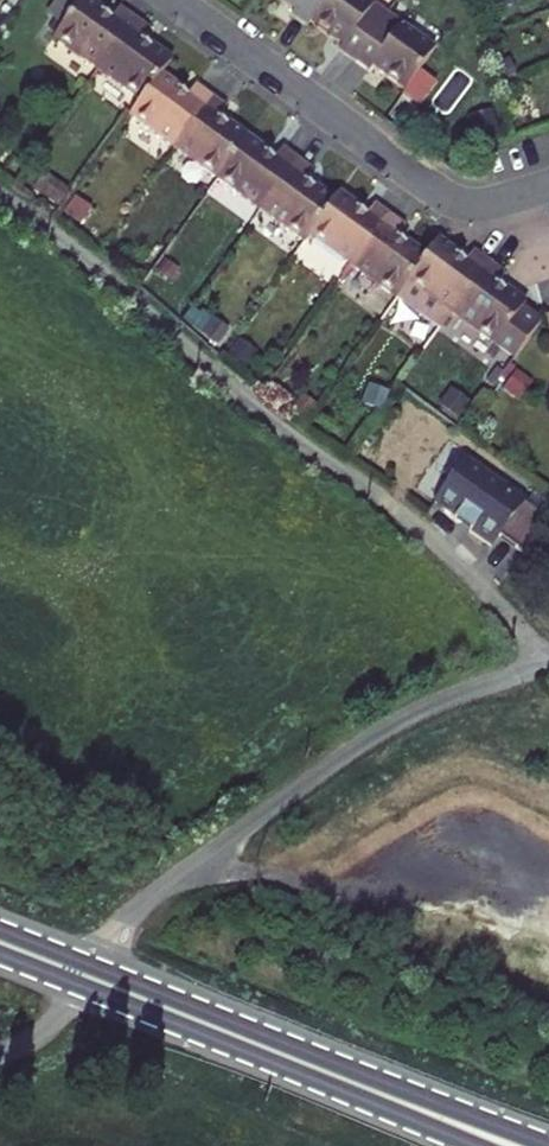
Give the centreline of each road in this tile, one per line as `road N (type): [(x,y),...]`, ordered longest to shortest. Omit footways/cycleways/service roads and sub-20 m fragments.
road 1 (unclassified): [(0,194),(250,401),(420,527),(545,666)]
road 2 (unclassified): [(80,972),(124,920),(336,762),(440,700),(545,666)]
road 3 (residential): [(548,186),(478,204),(444,197),(176,0)]
road 4 (secondary): [(548,1145),(186,1015)]
road 5 (secondary): [(186,1015),(485,1145)]

